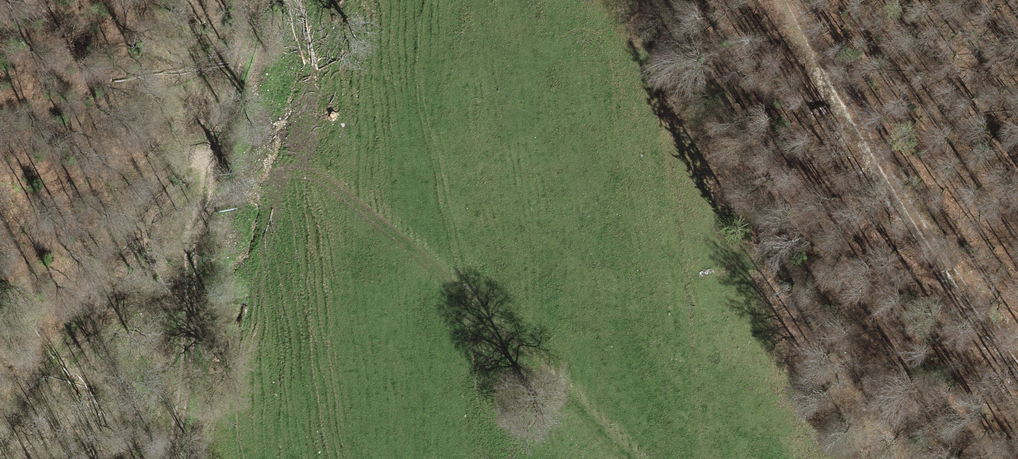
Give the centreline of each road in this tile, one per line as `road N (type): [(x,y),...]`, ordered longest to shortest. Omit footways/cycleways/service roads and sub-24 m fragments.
road 1 (track): [(1,458),(109,239),(160,161),(219,145),(311,175),(371,216),(627,458)]
road 2 (track): [(177,458),(219,145),(262,0)]
road 3 (track): [(693,458),(669,242),(655,0)]
road 4 (track): [(779,0),(916,242),(1017,373)]

